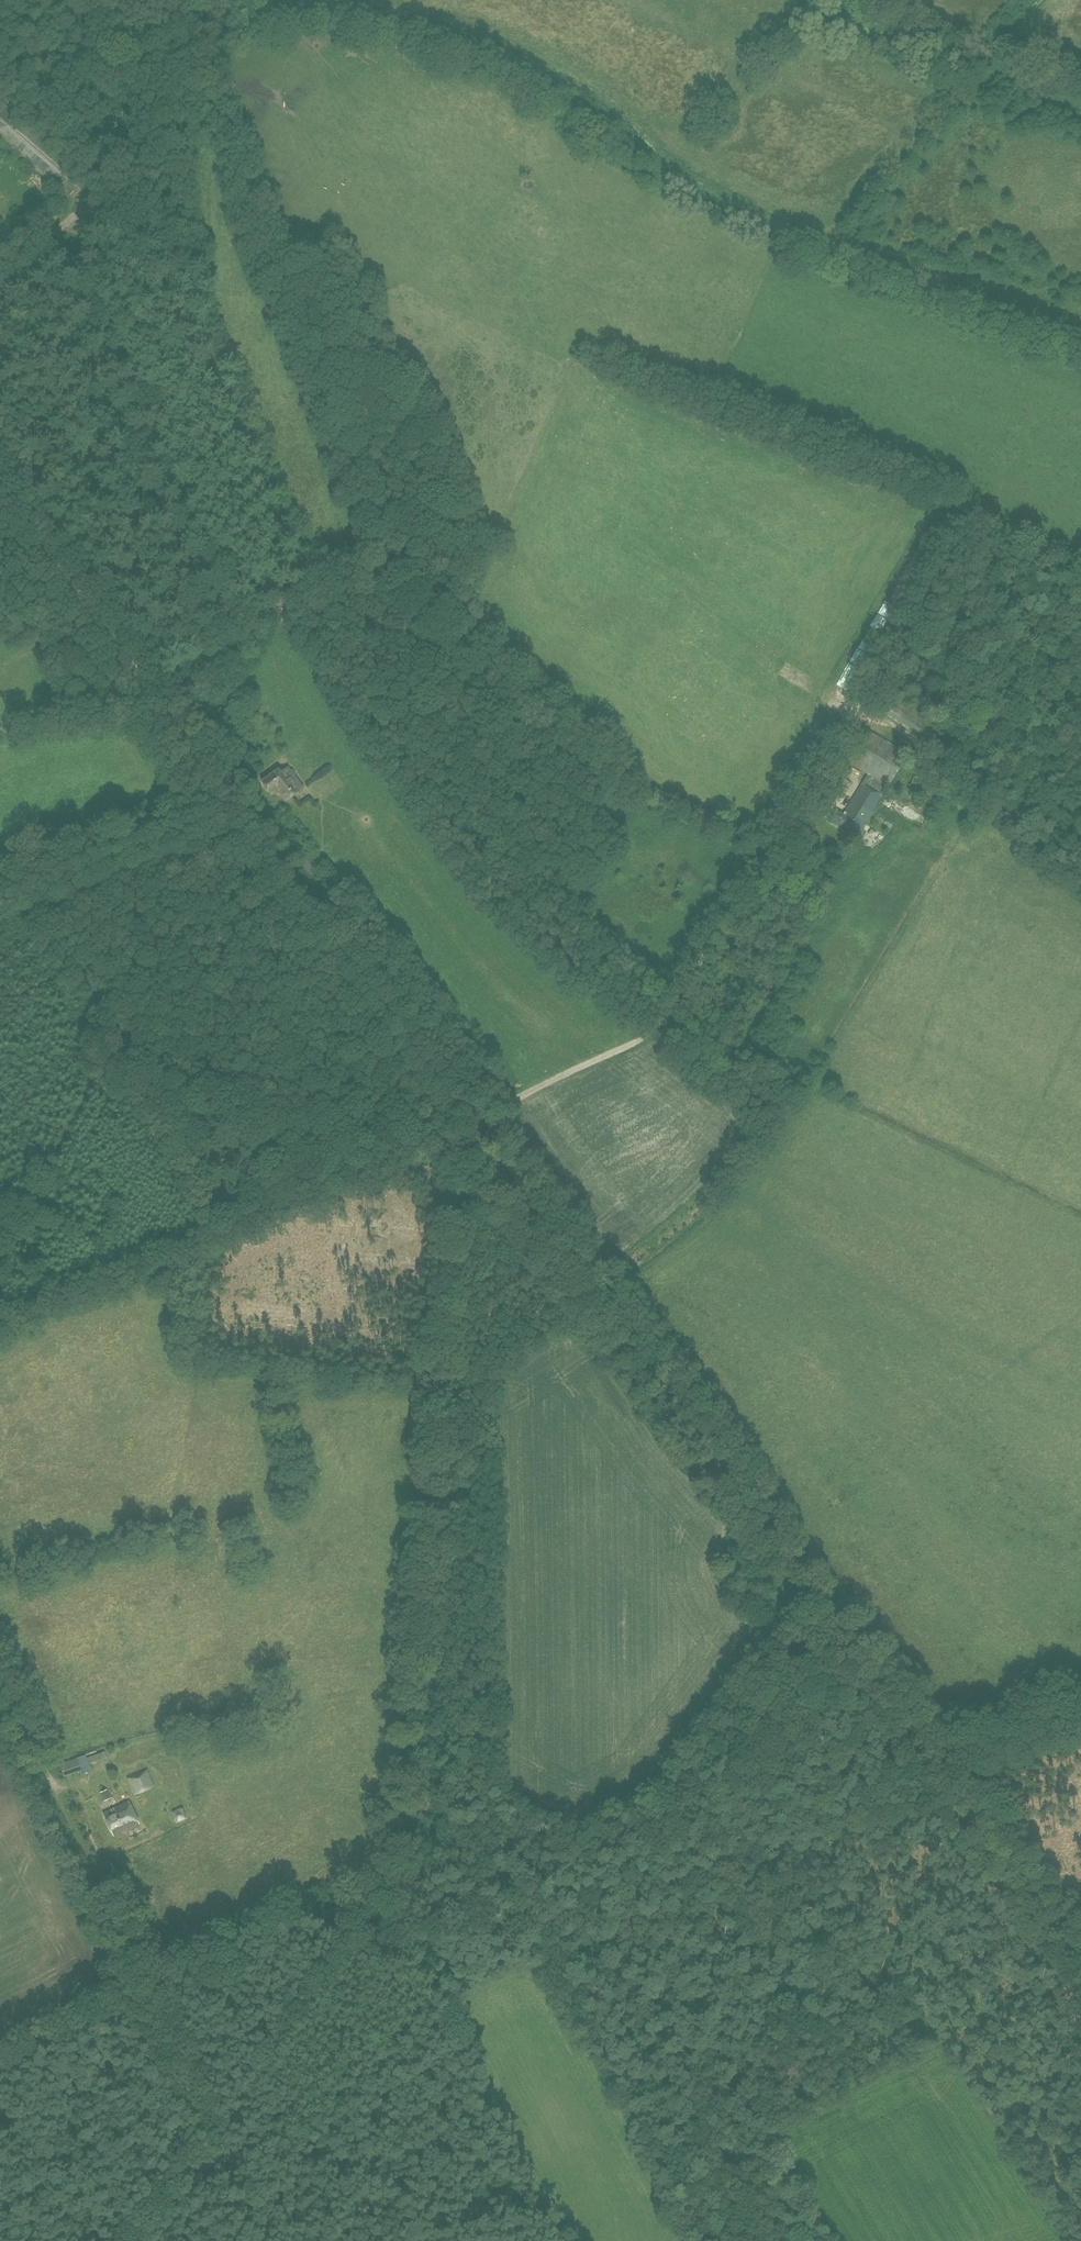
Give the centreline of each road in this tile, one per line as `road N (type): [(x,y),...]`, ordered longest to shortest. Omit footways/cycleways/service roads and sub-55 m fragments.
road 1 (track): [(1080,1959),(471,1128)]
road 2 (unclassified): [(471,1128),(654,1032),(973,519)]
road 3 (track): [(369,1916),(940,1768)]
road 4 (unclassified): [(215,2127),(0,1676)]
road 5 (unclassified): [(471,1128),(235,806)]
road 6 (unclassified): [(128,661),(474,528)]
road 7 (unclassified): [(0,900),(235,806)]
road 8 (unclassified): [(128,661),(0,486)]
road 9 (unclassified): [(235,806),(128,661)]
road 10 (unclassified): [(119,173),(0,72)]
road 11 (unclassified): [(0,270),(119,173)]

